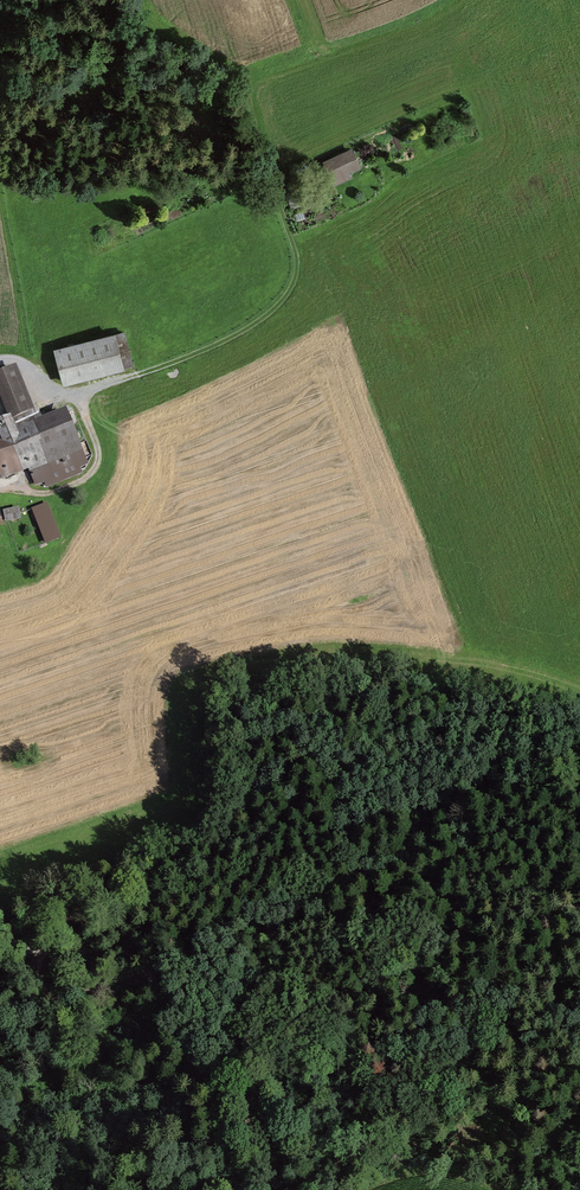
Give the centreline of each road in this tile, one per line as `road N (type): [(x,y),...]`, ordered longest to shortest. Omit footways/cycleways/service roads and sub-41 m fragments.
road 1 (track): [(0,489),(55,490),(85,477),(98,461),(78,396),(88,386),(170,364),(231,335),(278,302),(296,275),(295,245),(243,82)]
road 2 (track): [(579,903),(480,894),(274,925),(0,1014)]
road 3 (track): [(0,955),(122,950),(145,969),(250,1189)]

